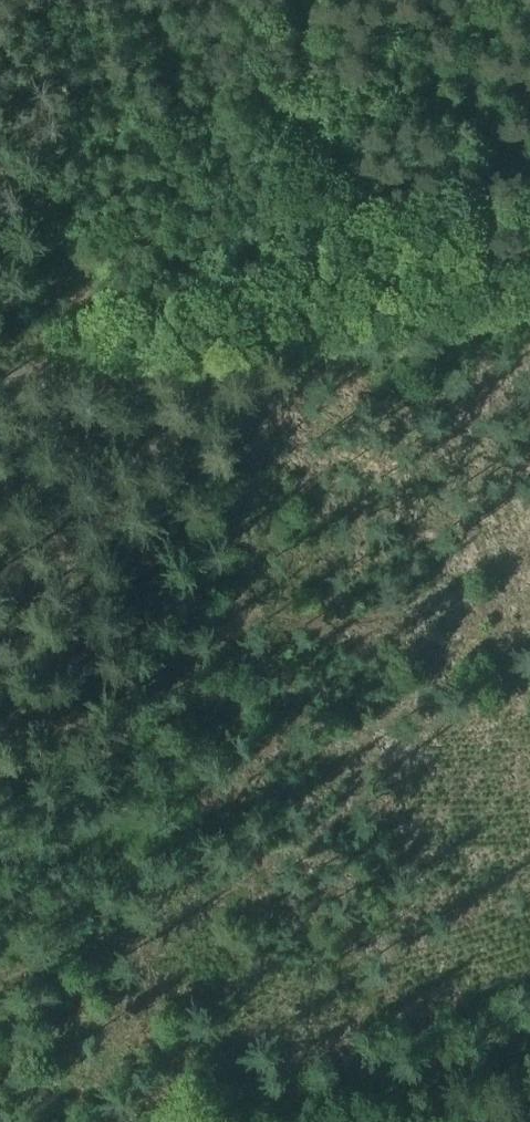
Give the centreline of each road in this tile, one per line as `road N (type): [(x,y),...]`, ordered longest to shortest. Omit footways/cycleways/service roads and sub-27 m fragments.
road 1 (track): [(282,0),(303,337),(0,362)]

